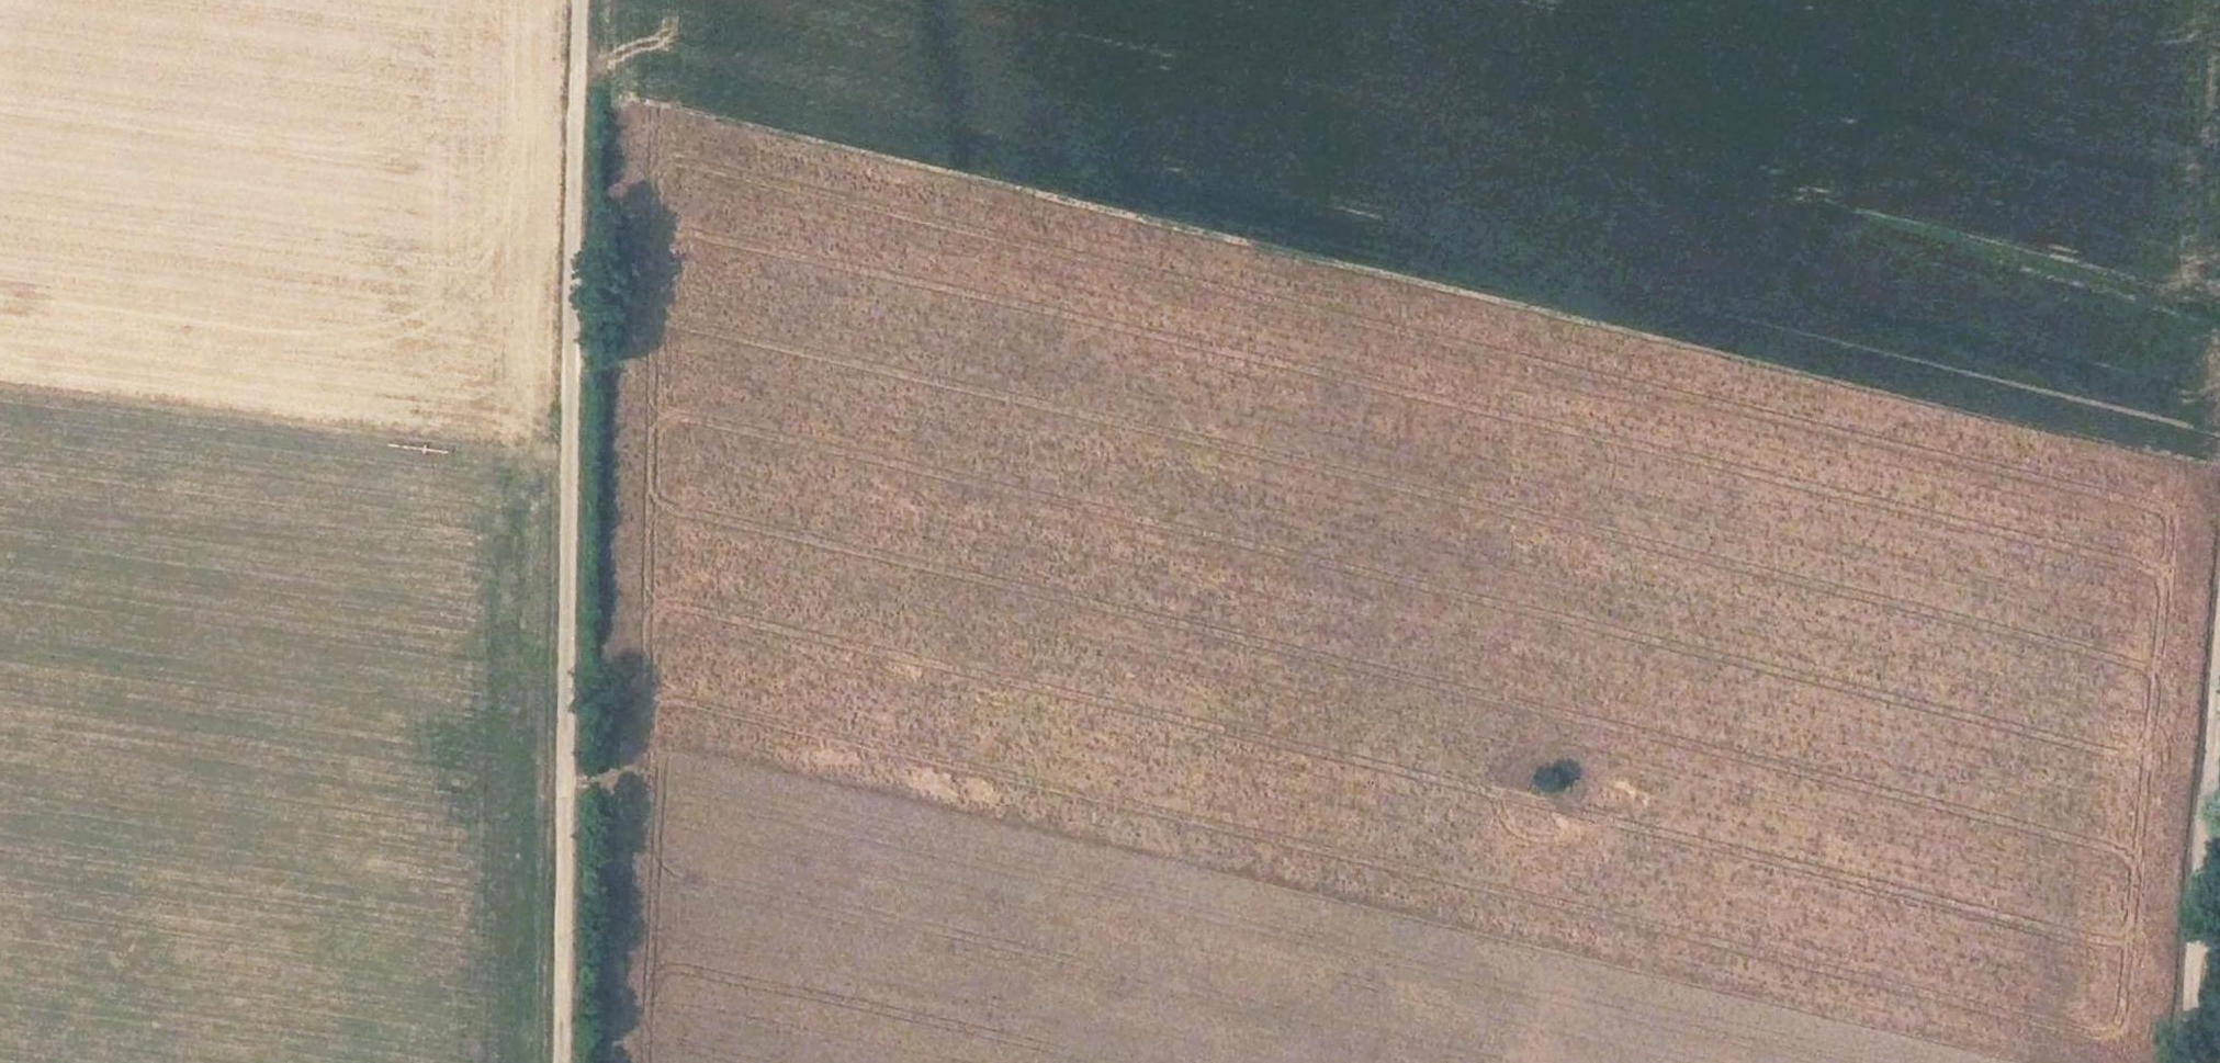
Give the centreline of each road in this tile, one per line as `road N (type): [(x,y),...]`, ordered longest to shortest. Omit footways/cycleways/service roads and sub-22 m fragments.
road 1 (unclassified): [(562,1062),(580,0)]
road 2 (track): [(2189,1062),(2219,702)]

